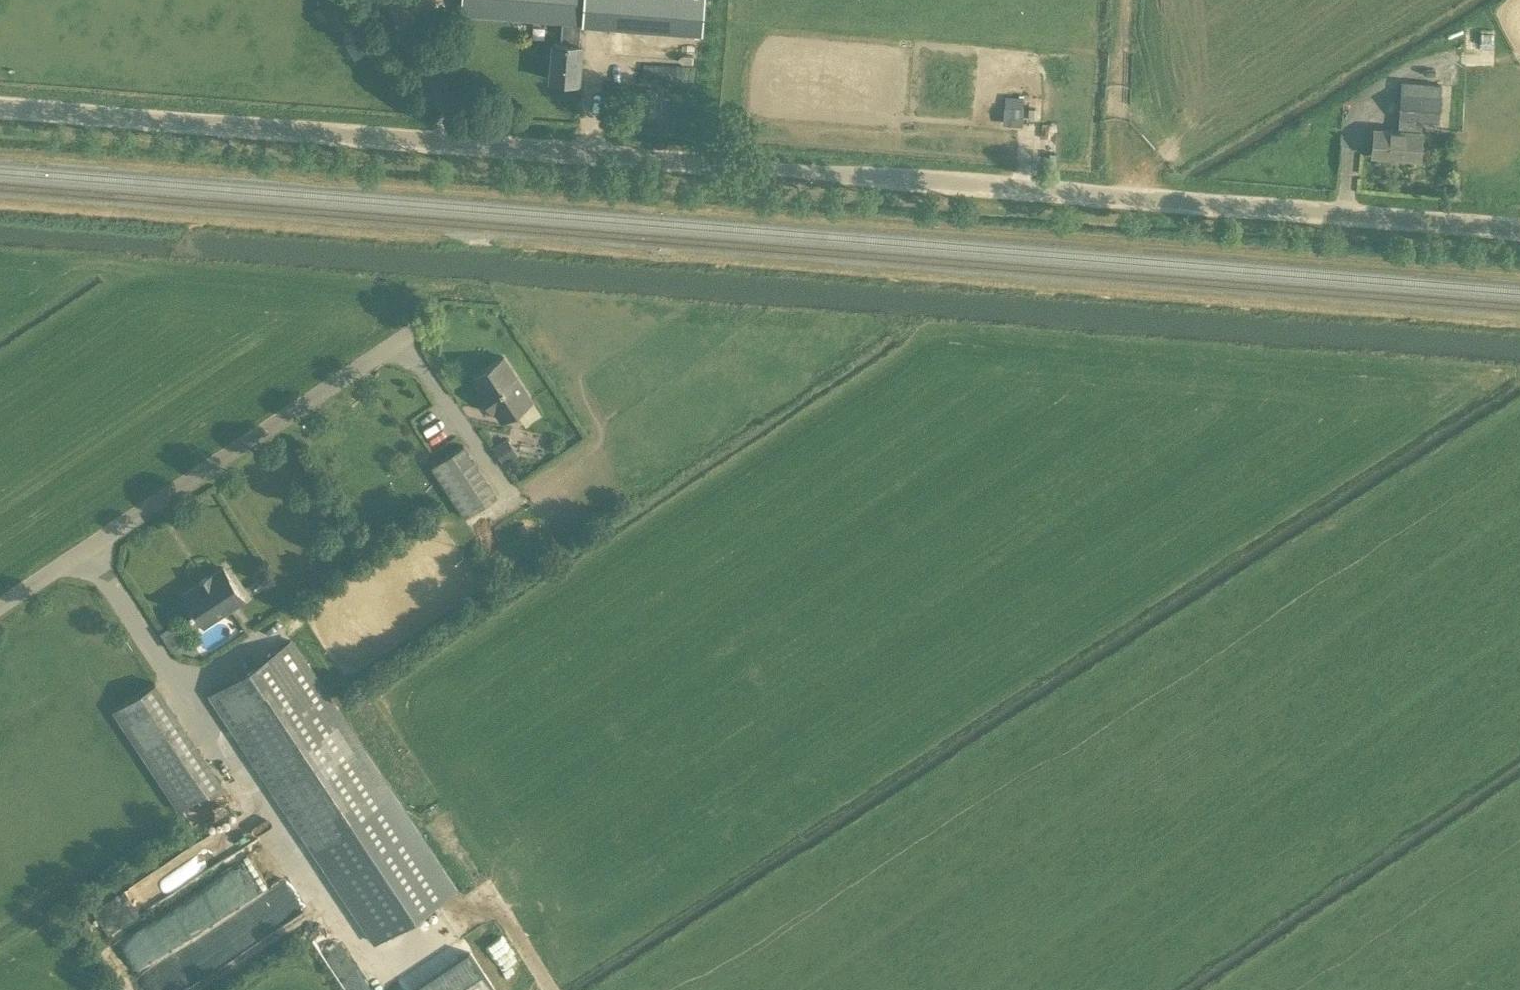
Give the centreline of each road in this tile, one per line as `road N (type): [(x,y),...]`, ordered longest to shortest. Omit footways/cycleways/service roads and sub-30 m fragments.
road 1 (unclassified): [(1519,228),(0,108)]
road 2 (unclassified): [(0,607),(408,336)]

